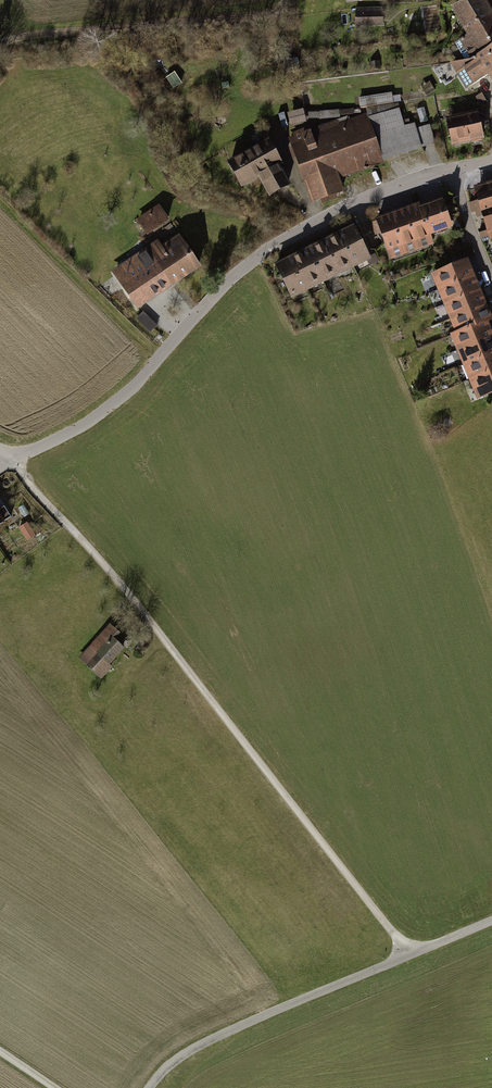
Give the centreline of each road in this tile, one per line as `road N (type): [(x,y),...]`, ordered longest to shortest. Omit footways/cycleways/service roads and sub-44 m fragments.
road 1 (track): [(407,956),(123,587),(11,459)]
road 2 (residential): [(452,170),(357,203),(258,256),(135,386),(88,423),(11,459)]
road 3 (track): [(491,920),(223,1034),(186,1053),(149,1087)]
road 4 (track): [(0,45),(49,33),(262,18),(285,0)]

